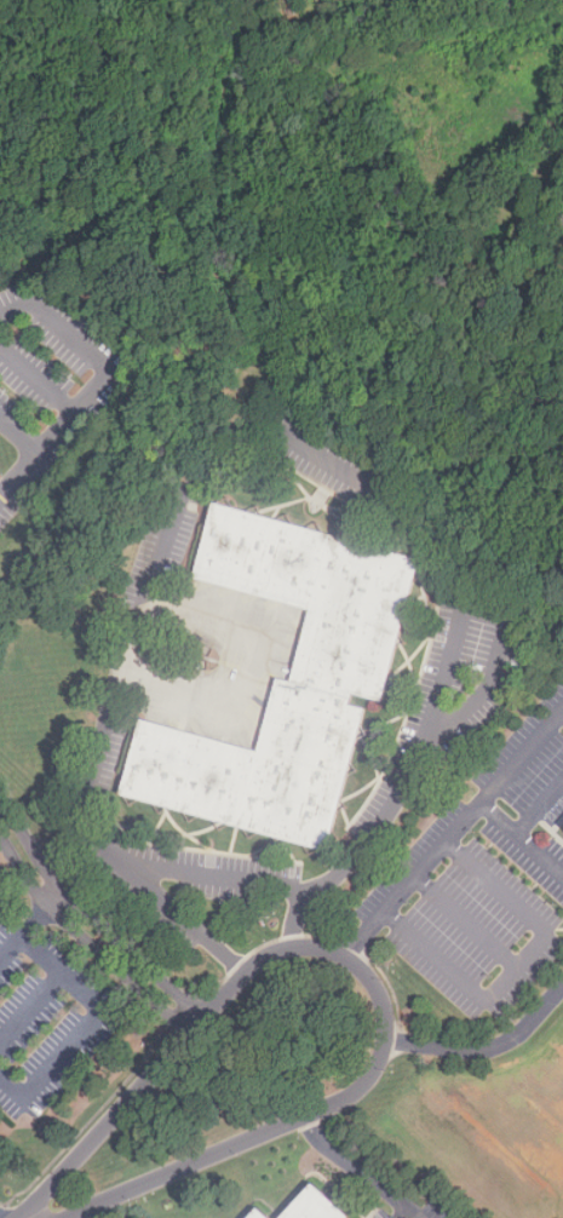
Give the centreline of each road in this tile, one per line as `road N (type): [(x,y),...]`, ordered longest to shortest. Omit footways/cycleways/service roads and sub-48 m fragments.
road 1 (residential): [(69,1217),(355,1093),(375,1070),(386,1040),(384,1006),(369,978),(326,949),(263,960),(27,1217)]

